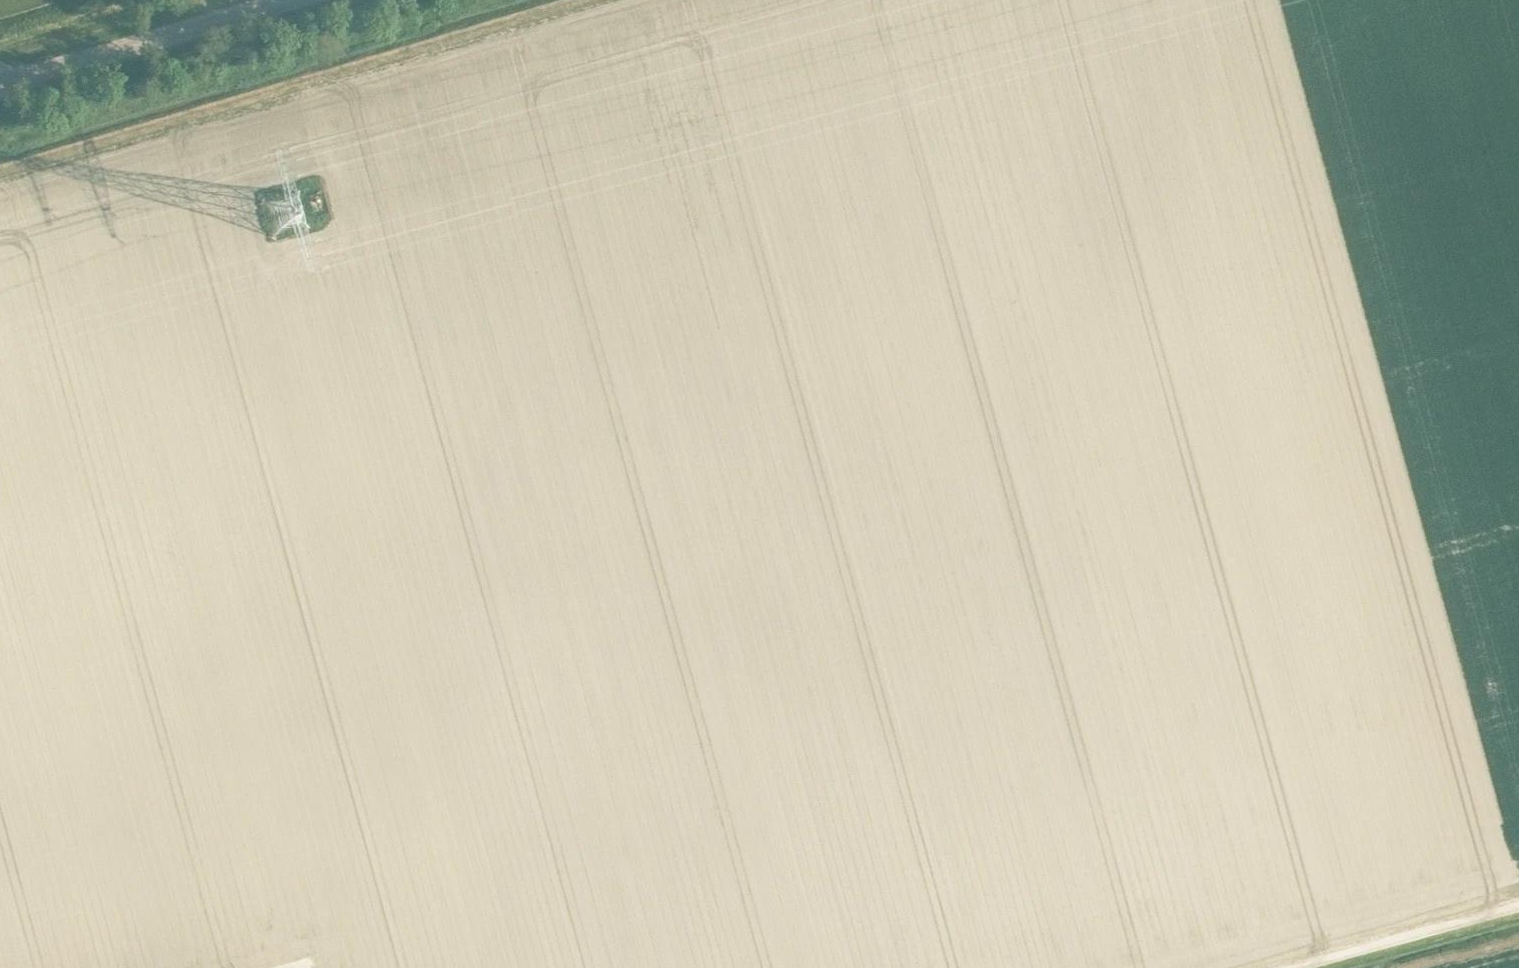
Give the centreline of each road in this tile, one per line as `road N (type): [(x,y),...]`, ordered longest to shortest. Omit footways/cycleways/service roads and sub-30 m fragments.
road 1 (unclassified): [(279,0),(0,82)]

